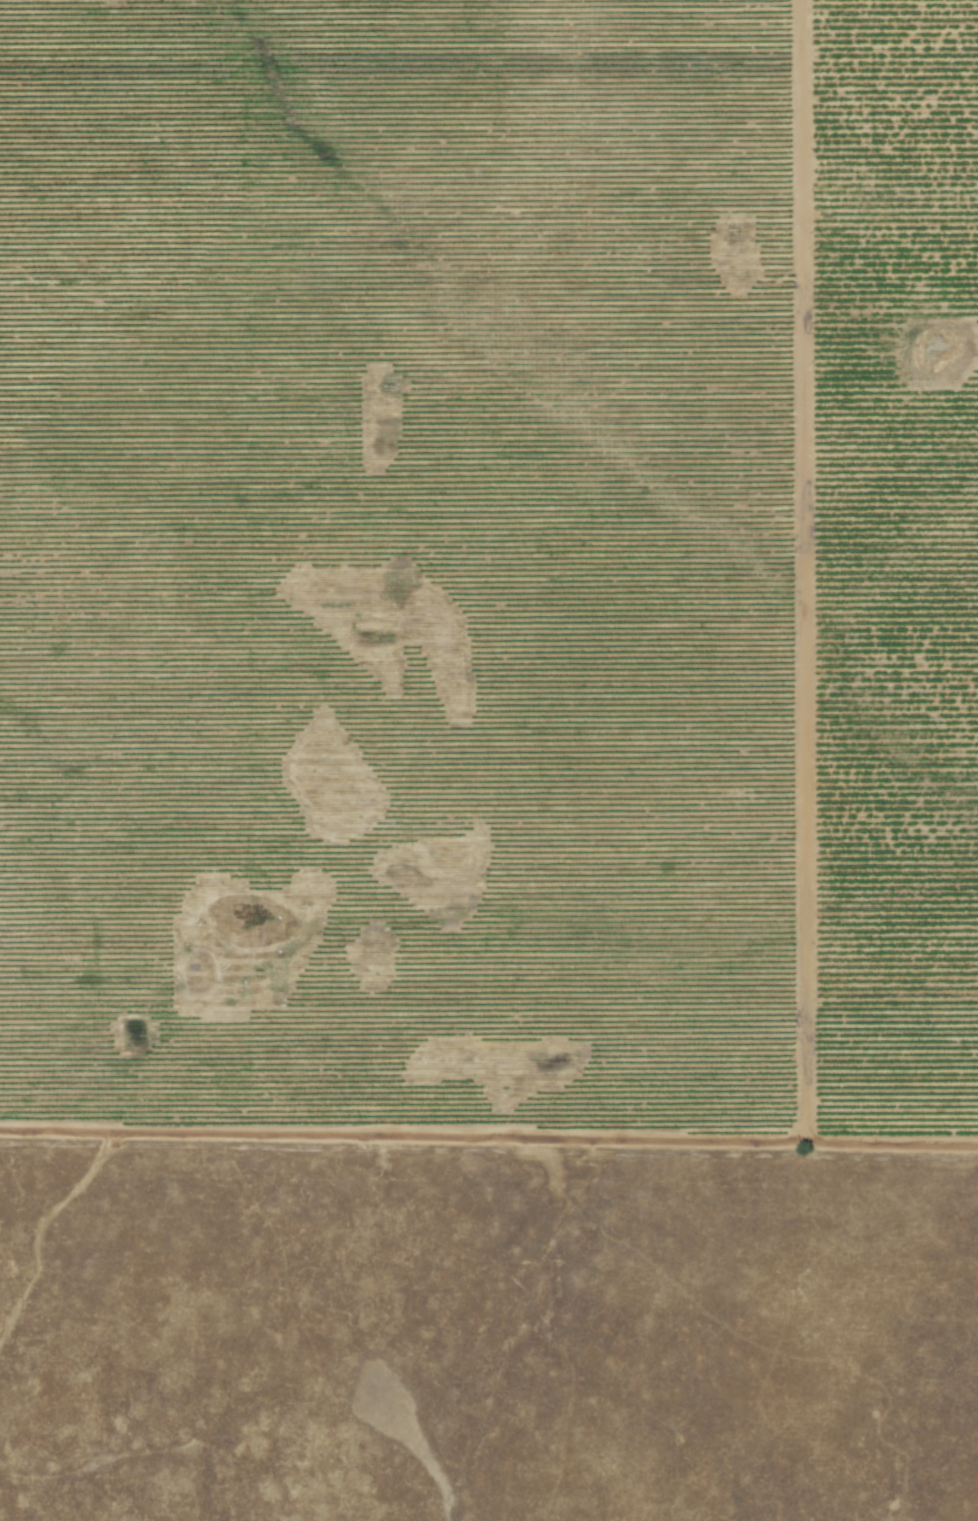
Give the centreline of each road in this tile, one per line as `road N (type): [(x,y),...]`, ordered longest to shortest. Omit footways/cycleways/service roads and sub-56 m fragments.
road 1 (residential): [(0,1133),(977,1142)]

